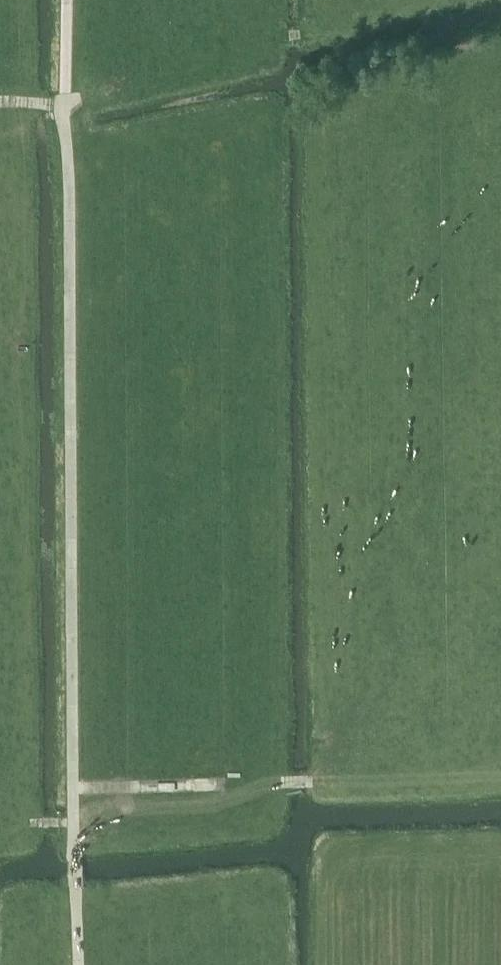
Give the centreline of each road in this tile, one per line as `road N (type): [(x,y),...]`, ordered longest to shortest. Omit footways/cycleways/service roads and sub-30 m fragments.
road 1 (track): [(62,104),(72,825),(30,824)]
road 2 (track): [(72,825),(76,964)]
road 3 (track): [(62,0),(62,104),(79,100)]

